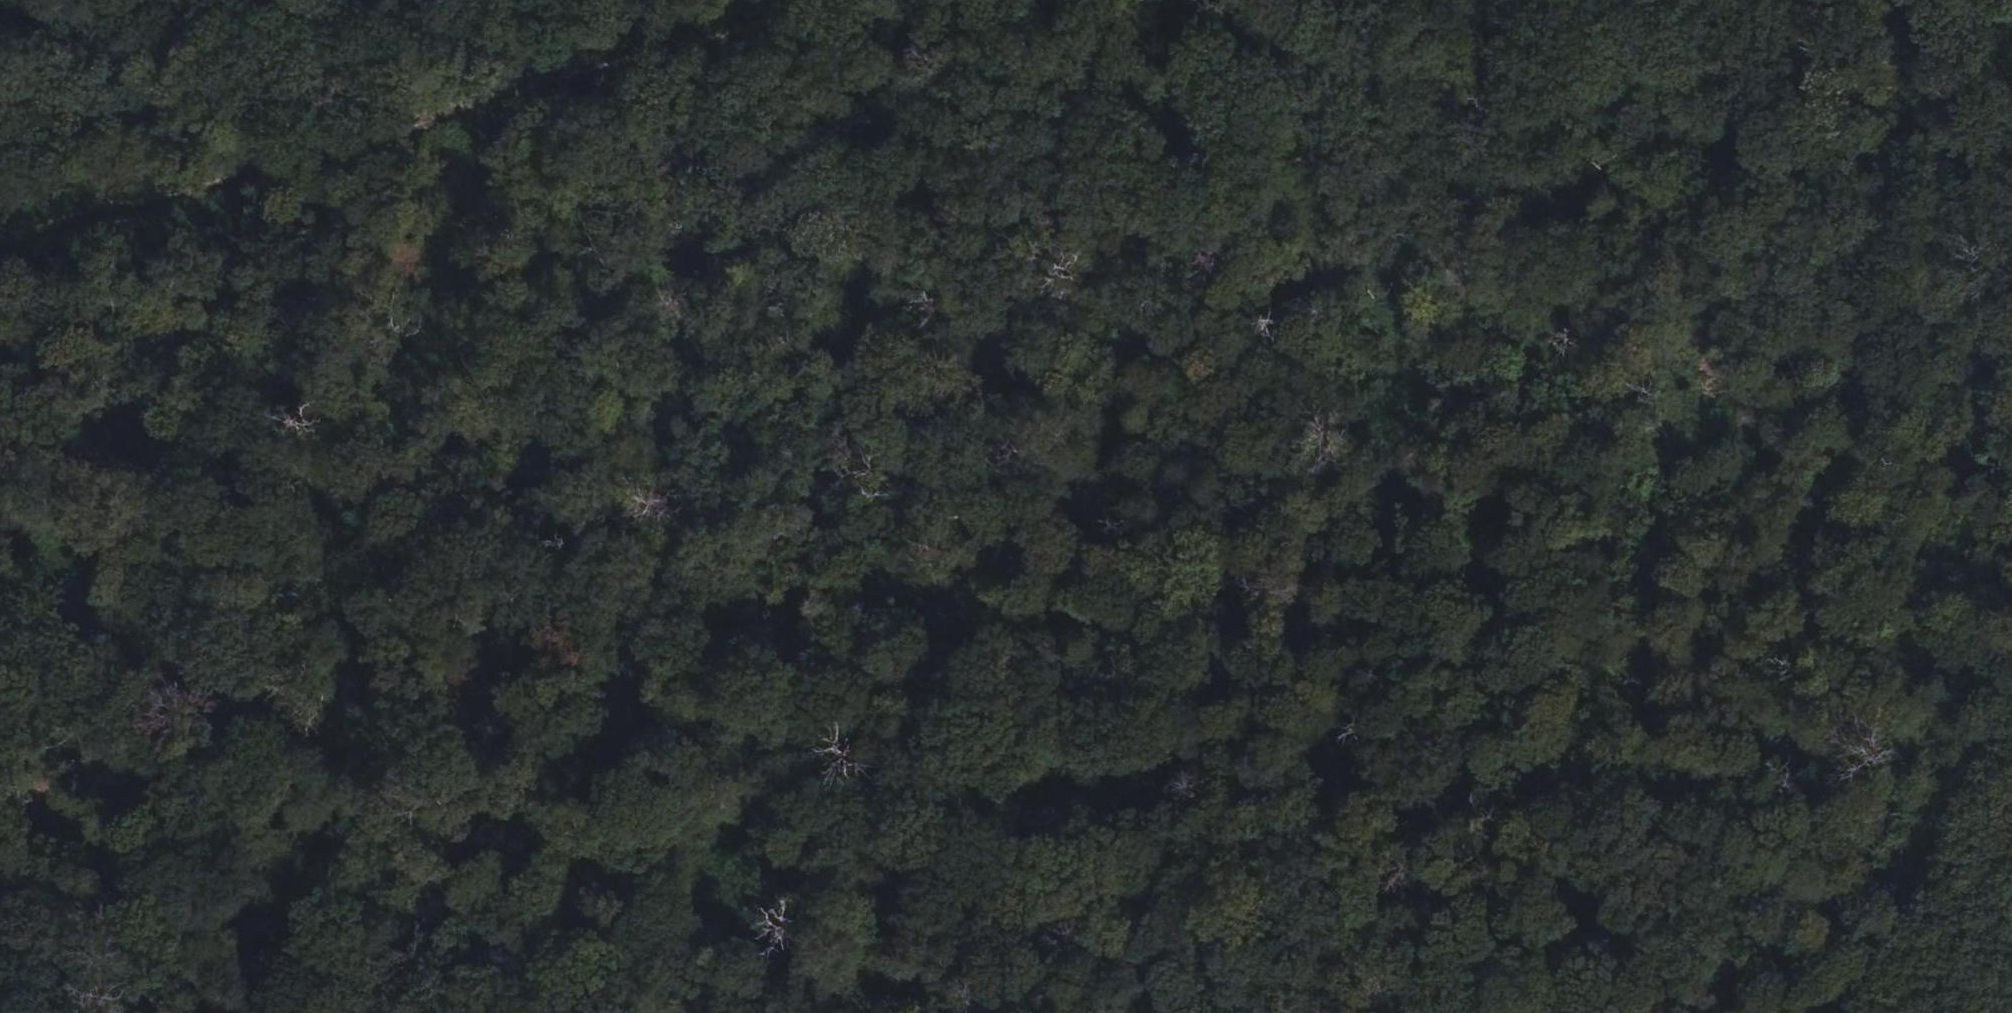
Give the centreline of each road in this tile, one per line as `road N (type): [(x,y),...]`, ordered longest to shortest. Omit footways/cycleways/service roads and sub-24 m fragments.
road 1 (track): [(877,1012),(0,591)]
road 2 (track): [(0,248),(818,0)]

